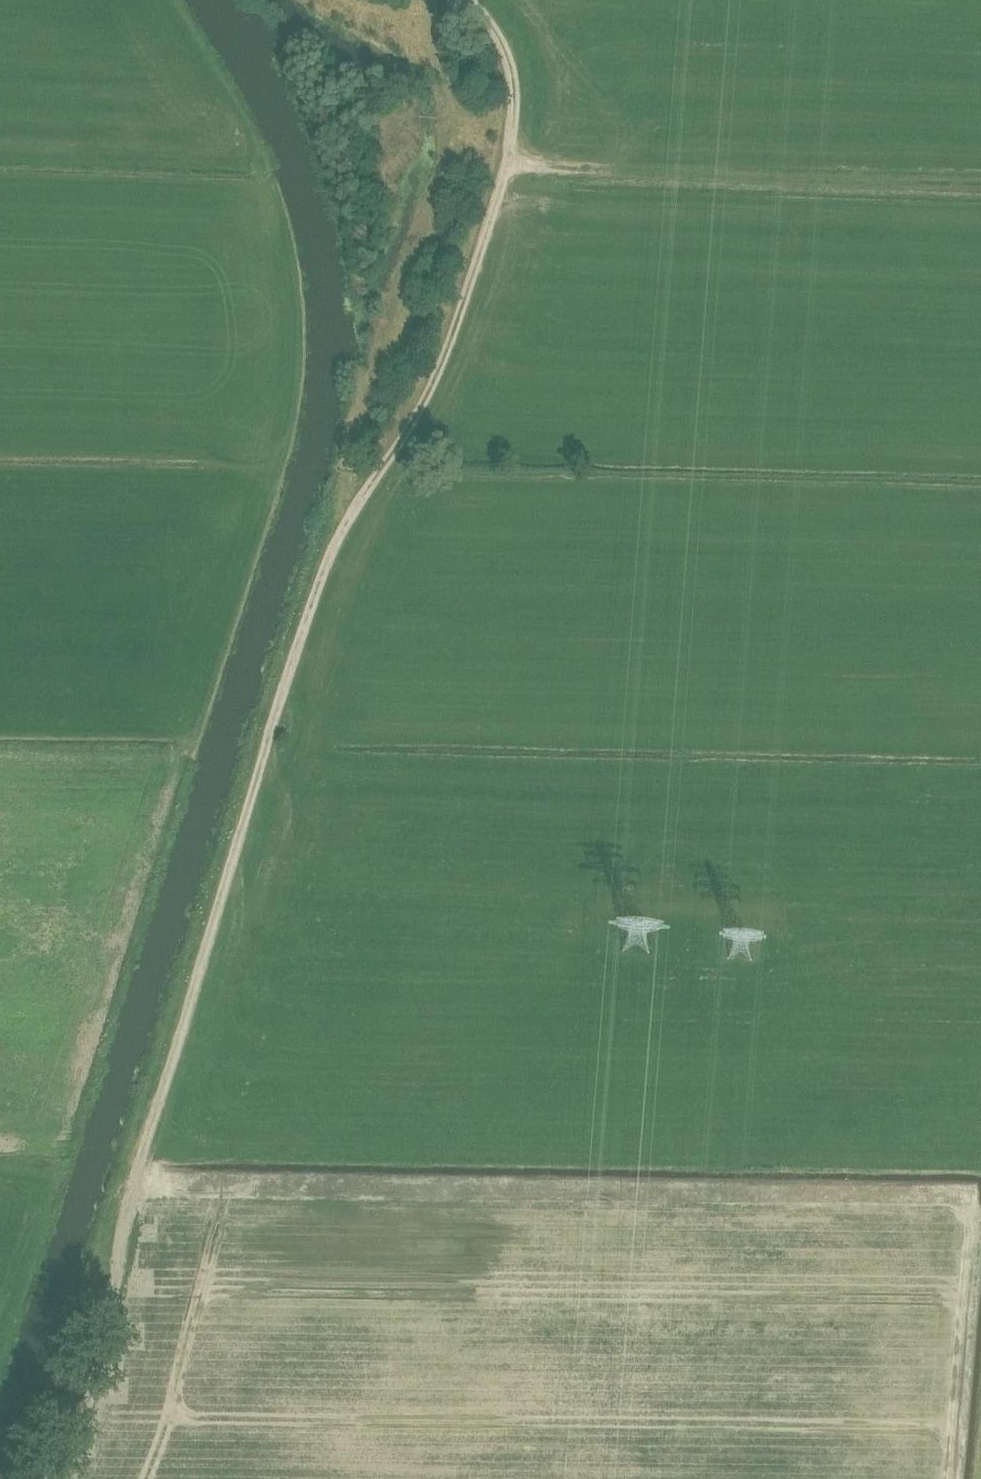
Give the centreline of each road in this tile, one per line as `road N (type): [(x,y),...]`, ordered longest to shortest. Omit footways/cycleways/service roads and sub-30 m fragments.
road 1 (track): [(470,0),(496,33),(512,81),(498,194),(432,384),(342,529),(304,626),(131,1202),(105,1349),(52,1478)]

